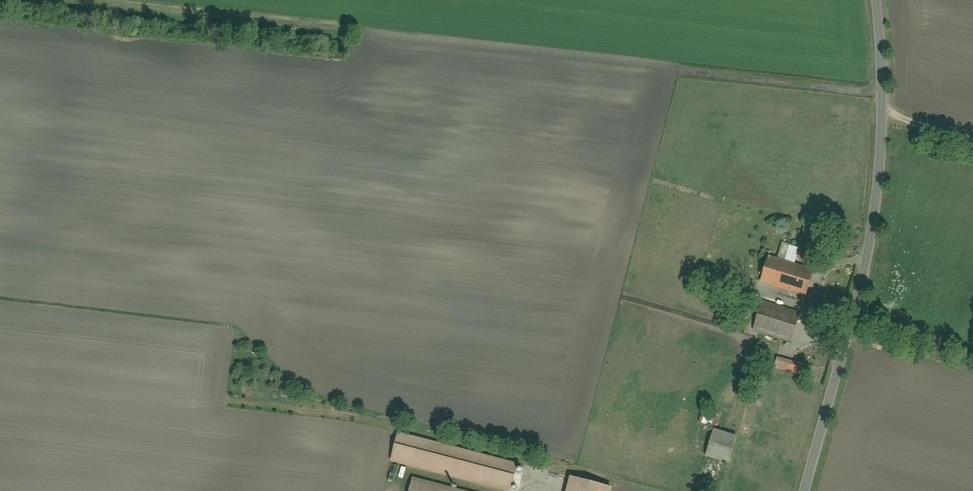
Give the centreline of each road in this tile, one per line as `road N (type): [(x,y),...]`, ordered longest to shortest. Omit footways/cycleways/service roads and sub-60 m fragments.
road 1 (residential): [(807,490),(868,282),(886,111),(875,0)]

